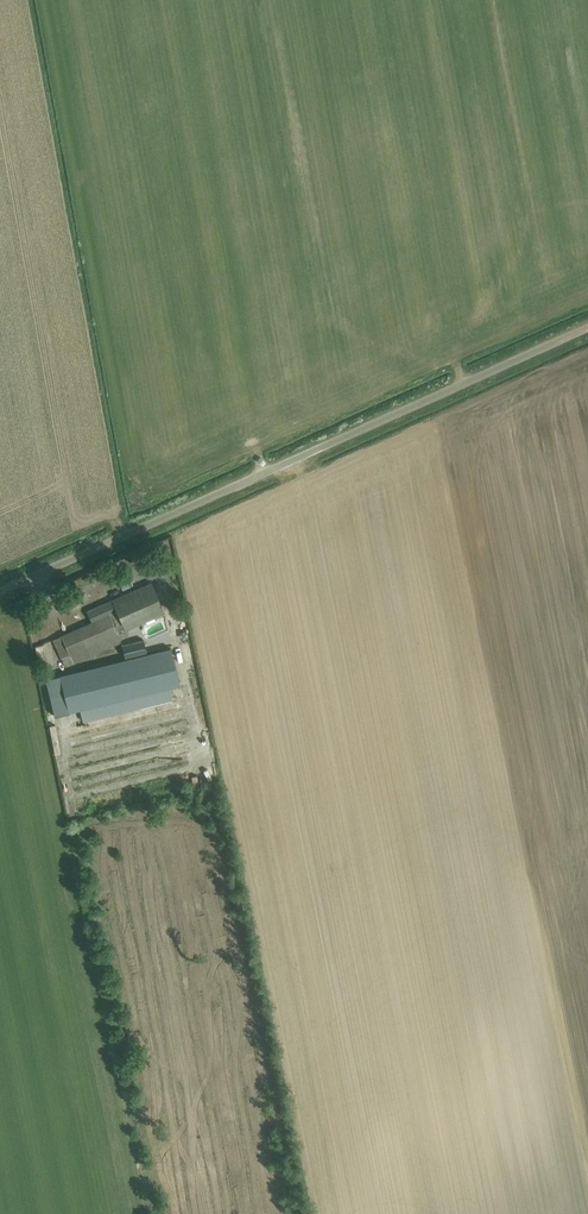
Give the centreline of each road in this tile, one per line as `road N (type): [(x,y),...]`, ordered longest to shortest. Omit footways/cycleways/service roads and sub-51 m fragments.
road 1 (unclassified): [(587,330),(0,592)]

